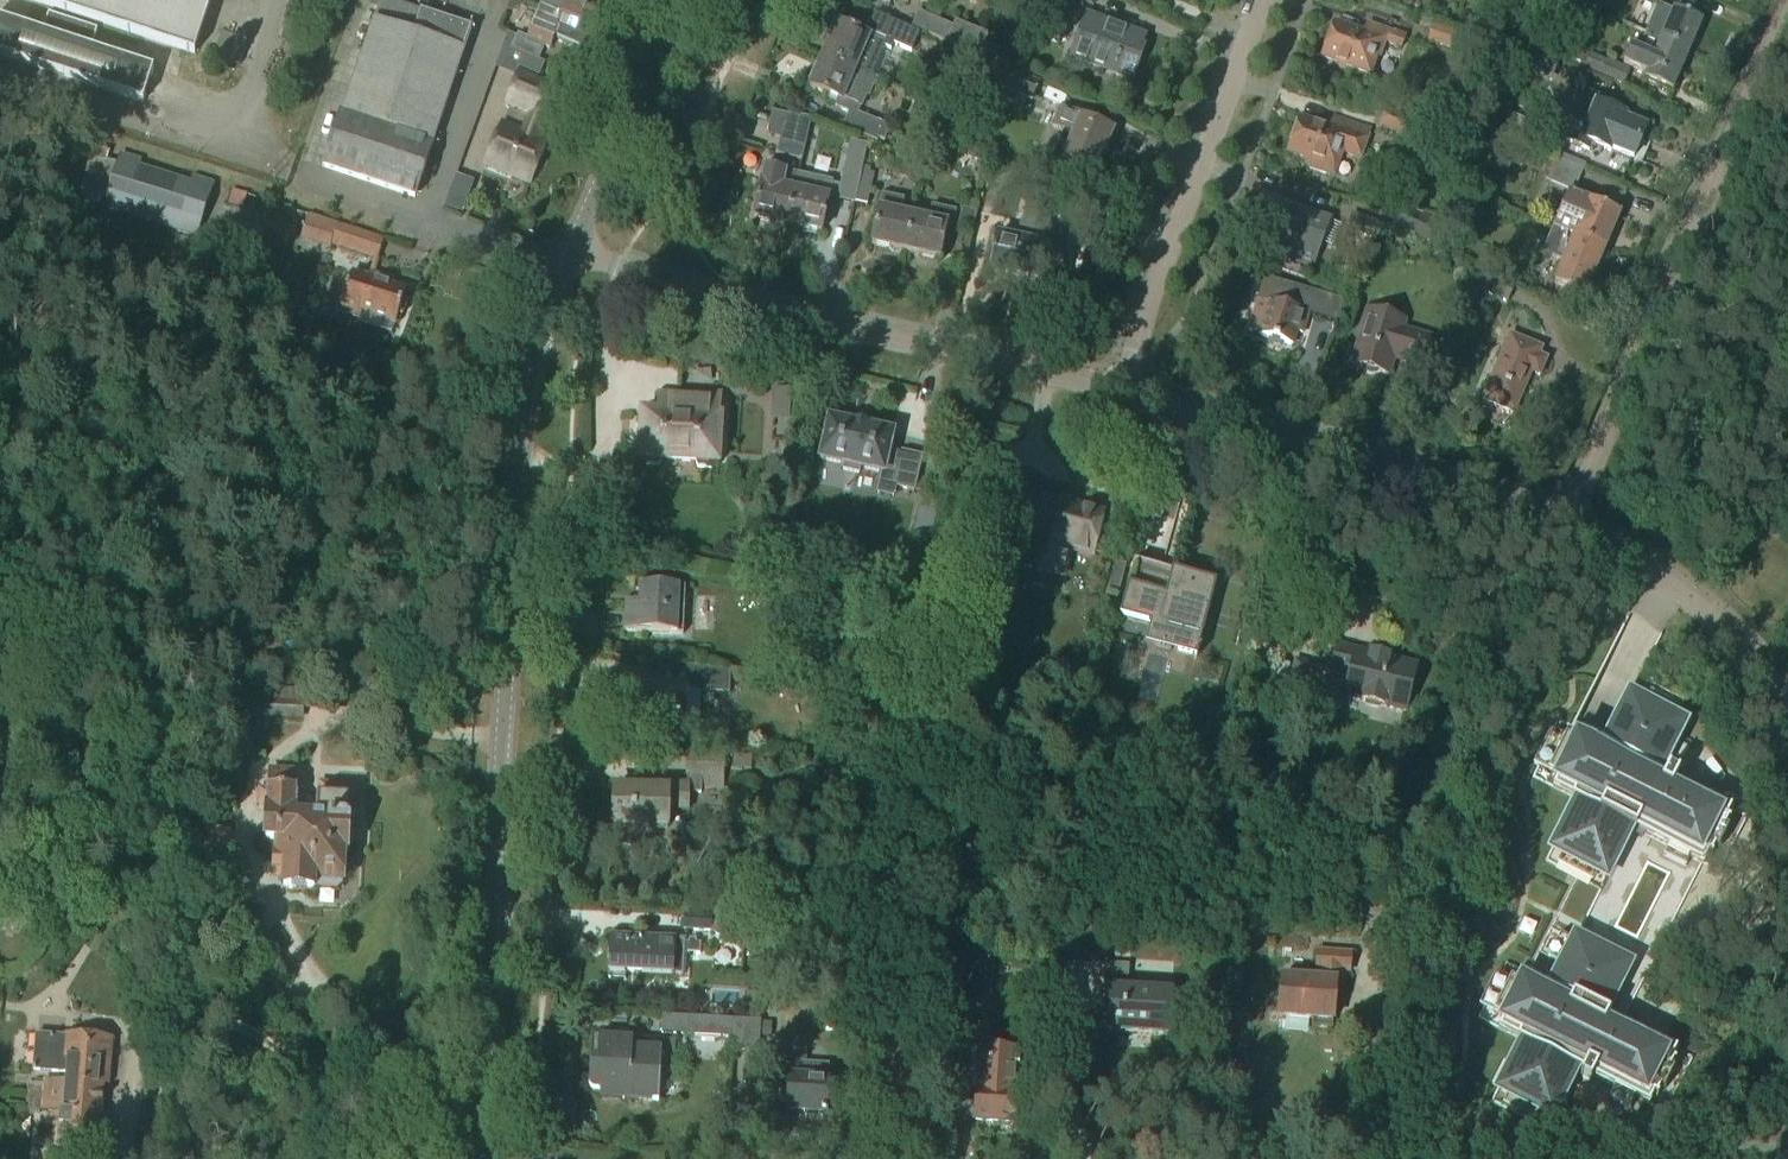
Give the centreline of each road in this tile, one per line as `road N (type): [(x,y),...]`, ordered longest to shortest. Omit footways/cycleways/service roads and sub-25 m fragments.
road 1 (residential): [(478,1158),(523,406),(569,256)]
road 2 (residential): [(1569,524),(1787,5)]
road 3 (residential): [(1110,386),(678,290),(569,256)]
road 4 (residential): [(1569,524),(1110,386)]
road 5 (residential): [(1110,386),(1261,0)]
road 6 (residential): [(569,256),(680,0)]
road 7 (residential): [(1782,697),(1687,597),(1569,524)]

